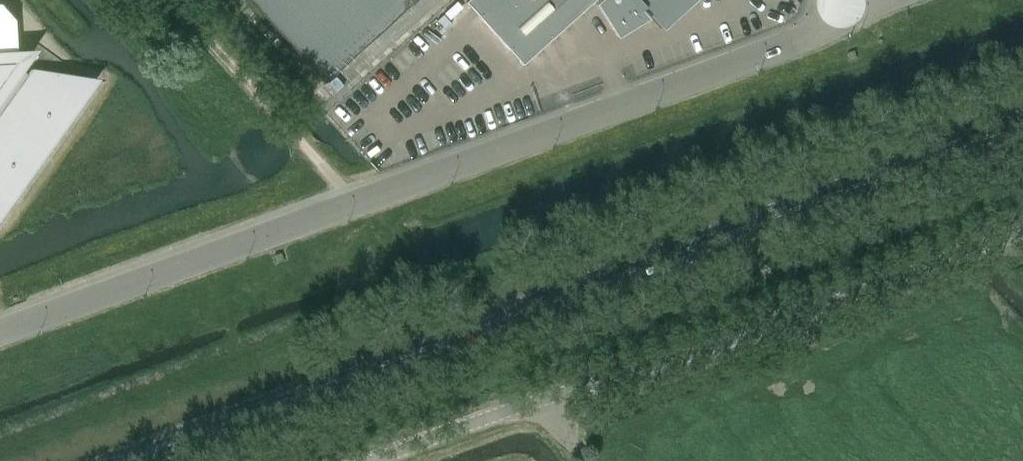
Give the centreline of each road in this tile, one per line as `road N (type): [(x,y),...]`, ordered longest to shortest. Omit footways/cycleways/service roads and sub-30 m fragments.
road 1 (primary): [(129,460),(1022,118)]
road 2 (unclassified): [(0,332),(854,6)]
road 3 (unclassified): [(379,460),(1022,229)]

